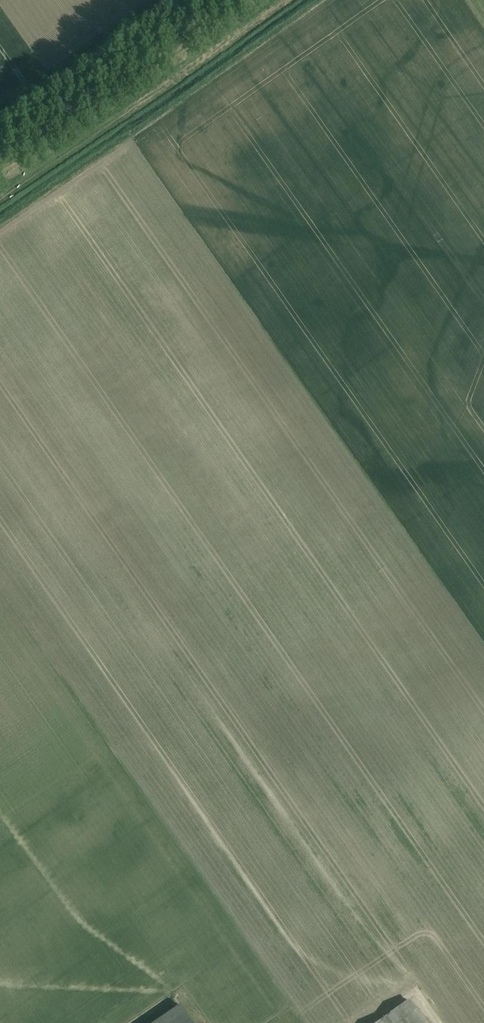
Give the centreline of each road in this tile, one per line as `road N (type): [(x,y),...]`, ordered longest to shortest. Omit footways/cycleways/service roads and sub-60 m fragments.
road 1 (track): [(176,0),(0,122)]

